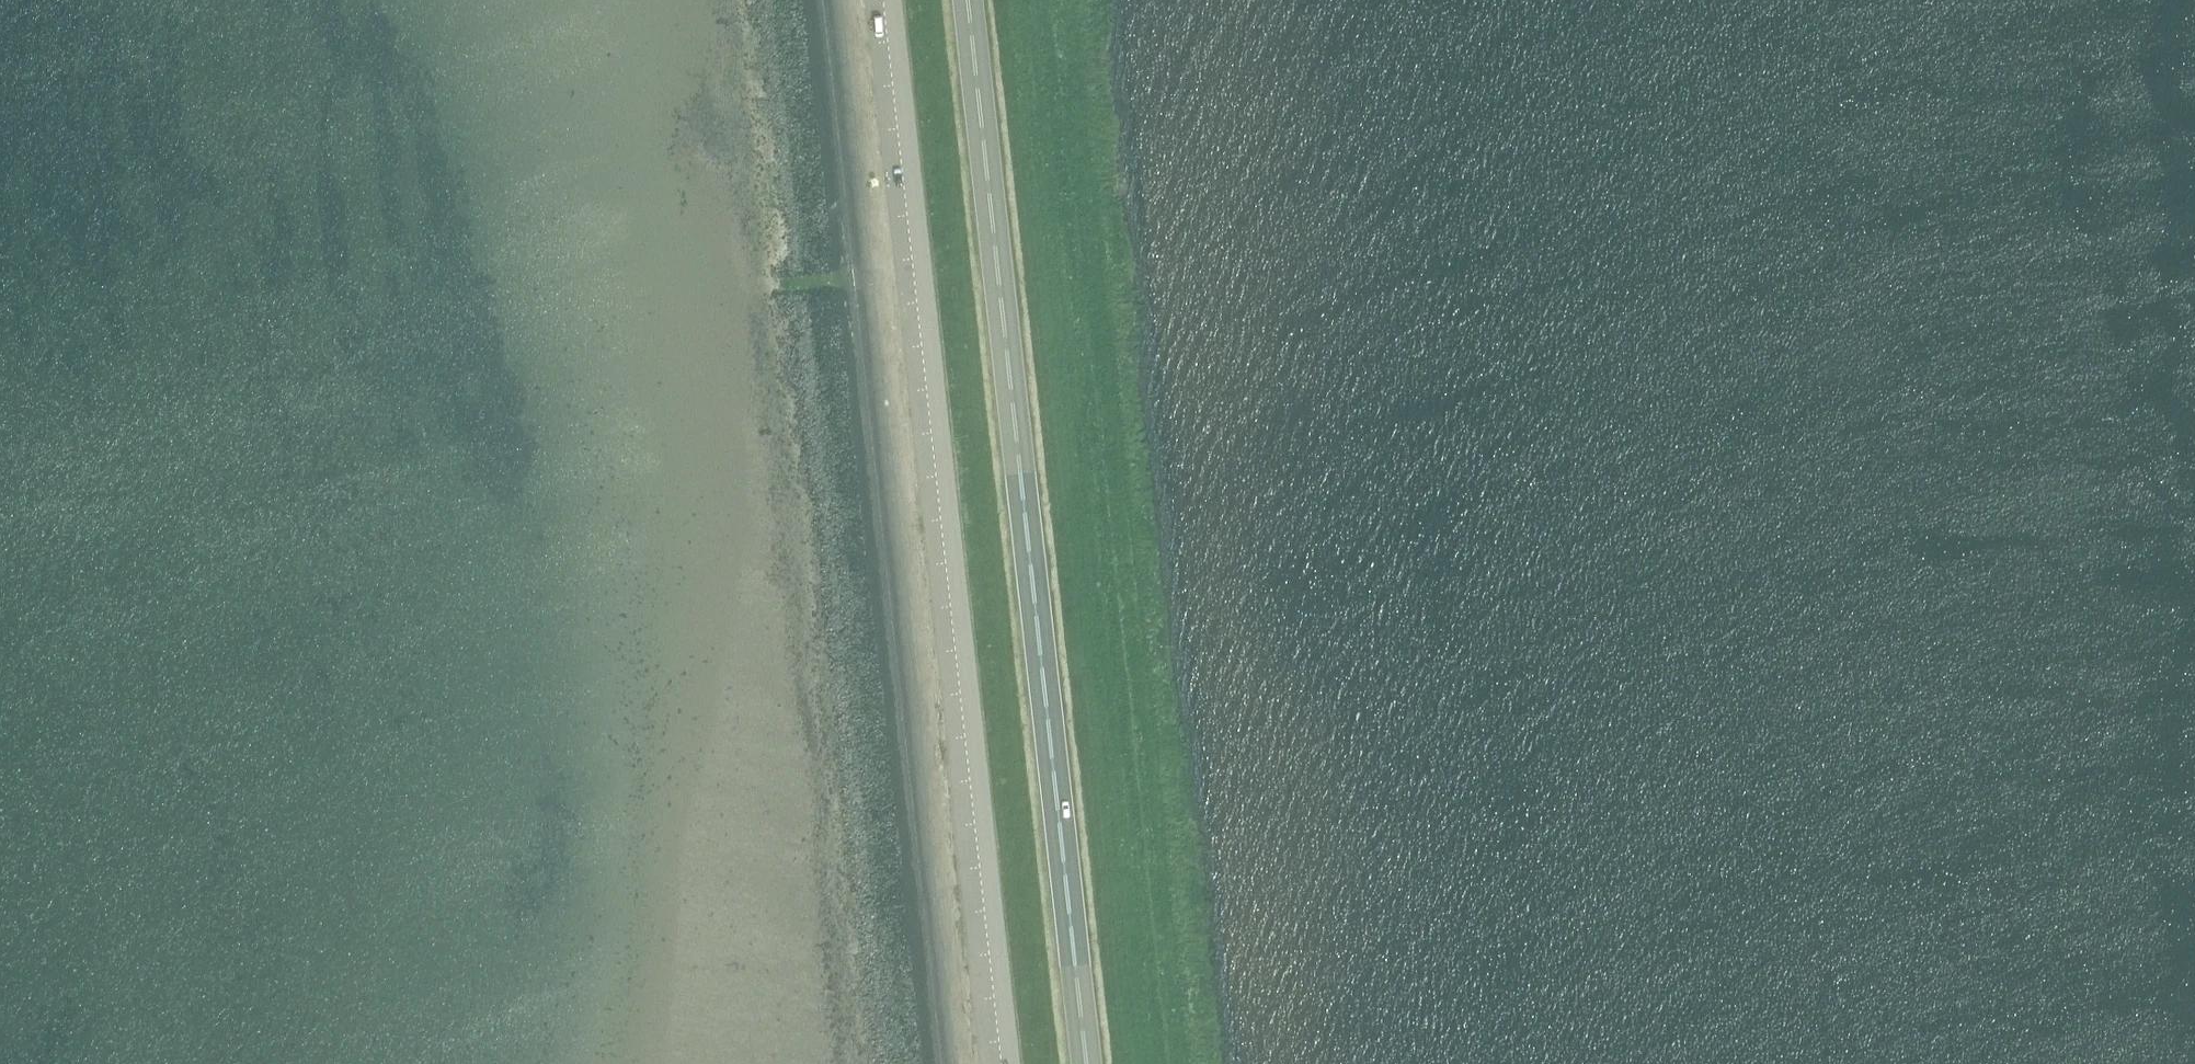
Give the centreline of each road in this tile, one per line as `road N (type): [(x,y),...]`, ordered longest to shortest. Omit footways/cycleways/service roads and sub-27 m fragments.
road 1 (unclassified): [(1002,1063),(882,0)]
road 2 (trunk): [(1076,1063),(960,0)]

